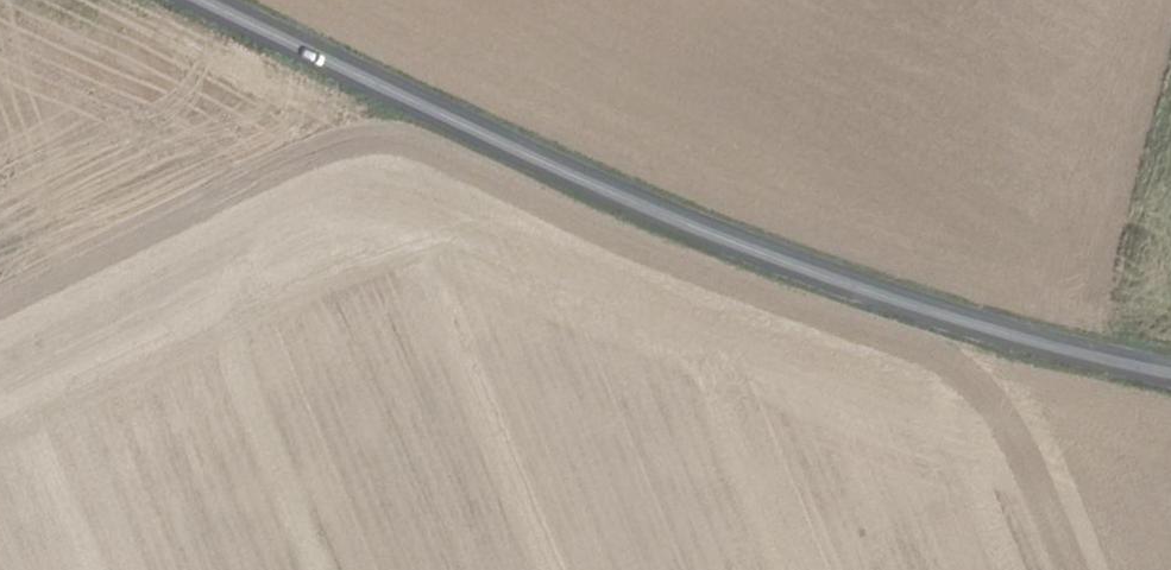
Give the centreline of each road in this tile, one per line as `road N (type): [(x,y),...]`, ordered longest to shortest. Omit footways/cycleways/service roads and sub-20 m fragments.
road 1 (tertiary): [(1170,375),(1046,351),(614,195),(207,0)]

